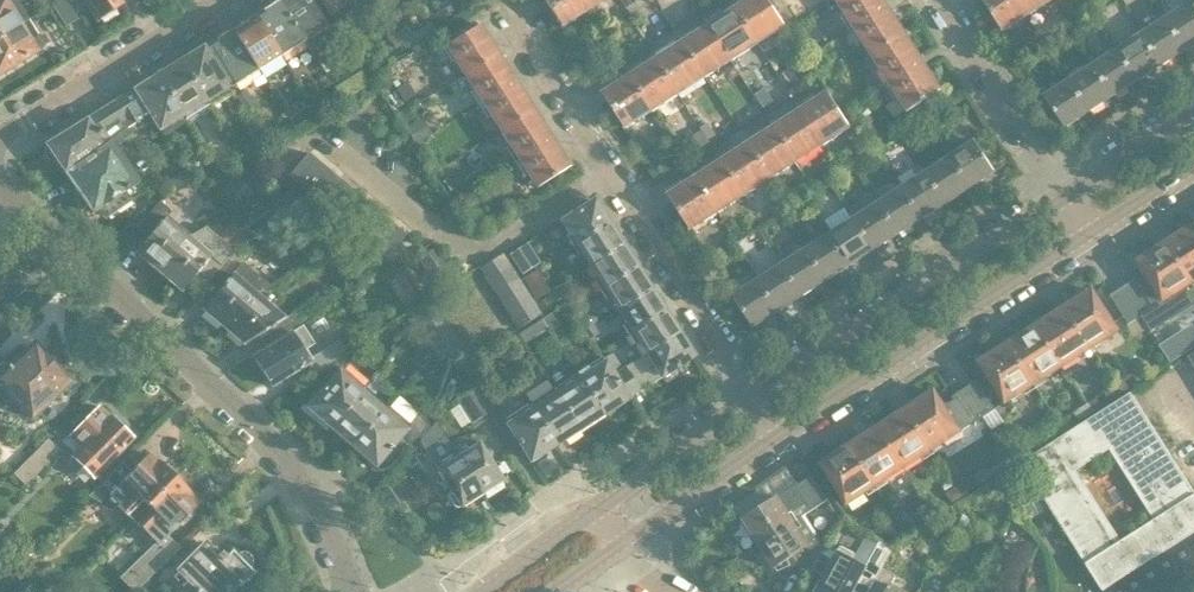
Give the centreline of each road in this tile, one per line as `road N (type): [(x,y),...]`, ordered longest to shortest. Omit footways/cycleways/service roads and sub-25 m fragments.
road 1 (residential): [(348,591),(299,486),(267,442),(0,186)]
road 2 (tertiary): [(1063,195),(752,398)]
road 3 (tertiary): [(779,437),(1088,236)]
road 4 (residential): [(322,138),(478,253),(608,175)]
road 5 (residential): [(752,398),(608,175)]
road 6 (residential): [(0,136),(217,0)]
road 7 (residential): [(1063,195),(936,0)]
road 8 (residential): [(608,175),(500,5)]
road 9 (tertiary): [(621,547),(779,437)]
road 10 (tertiary): [(752,398),(595,509)]
road 11 (tertiary): [(1193,111),(1063,195)]
road 12 (tertiary): [(595,509),(479,591)]
road 13 (tertiary): [(1088,236),(1193,168)]

